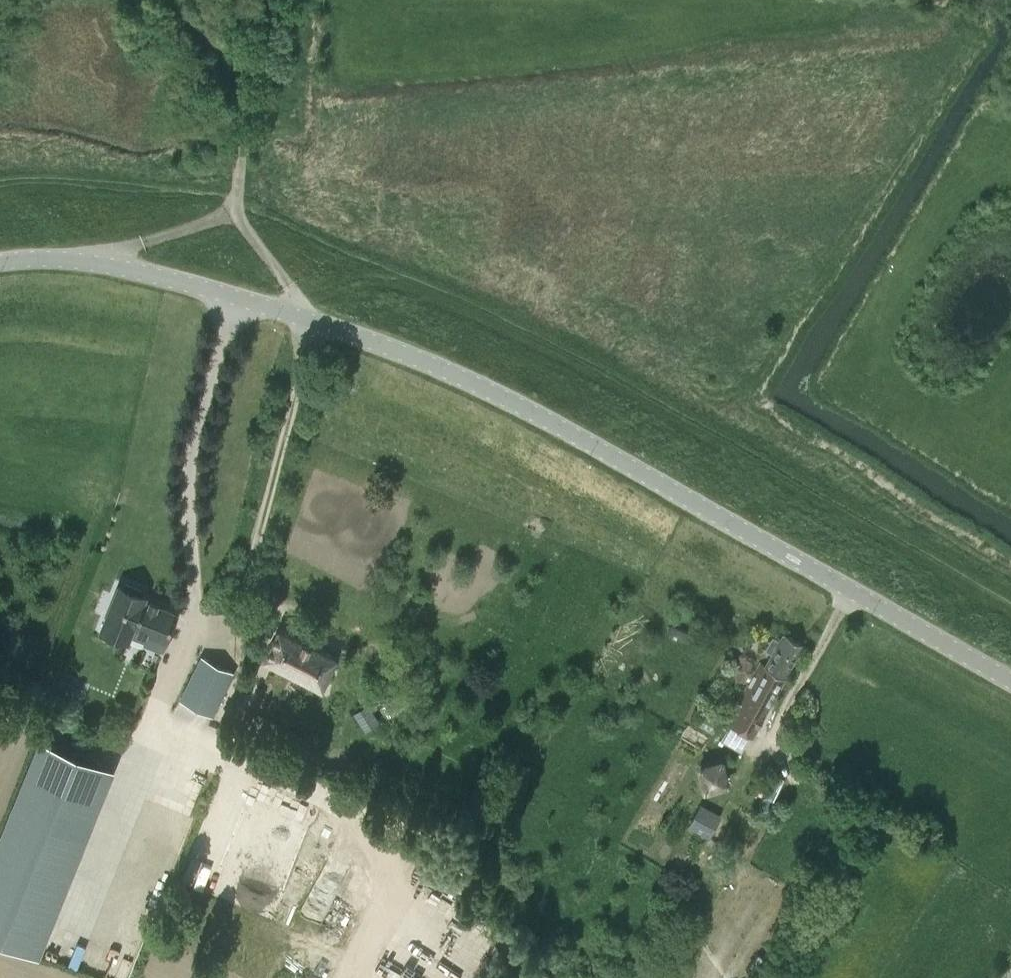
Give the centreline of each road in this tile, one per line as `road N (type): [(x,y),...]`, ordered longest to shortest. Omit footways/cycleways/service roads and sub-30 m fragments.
road 1 (track): [(0,183),(94,179),(234,197),(283,229),(614,375),(1010,600)]
road 2 (unclassified): [(0,262),(60,258),(139,270),(311,319),(483,385),(1010,680)]
road 3 (track): [(256,550),(311,319)]

